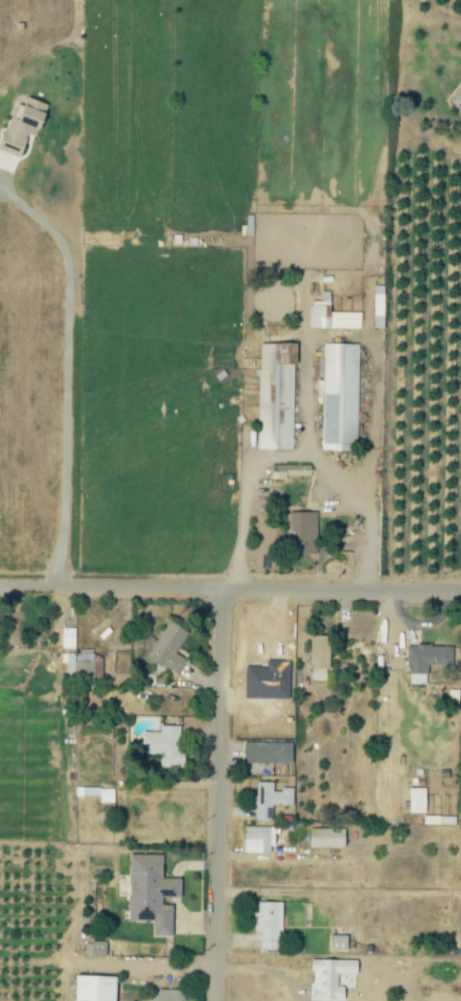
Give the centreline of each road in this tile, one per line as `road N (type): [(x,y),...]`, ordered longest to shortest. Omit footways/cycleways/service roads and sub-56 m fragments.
road 1 (residential): [(460,595),(0,593)]
road 2 (residential): [(219,1000),(226,593)]

